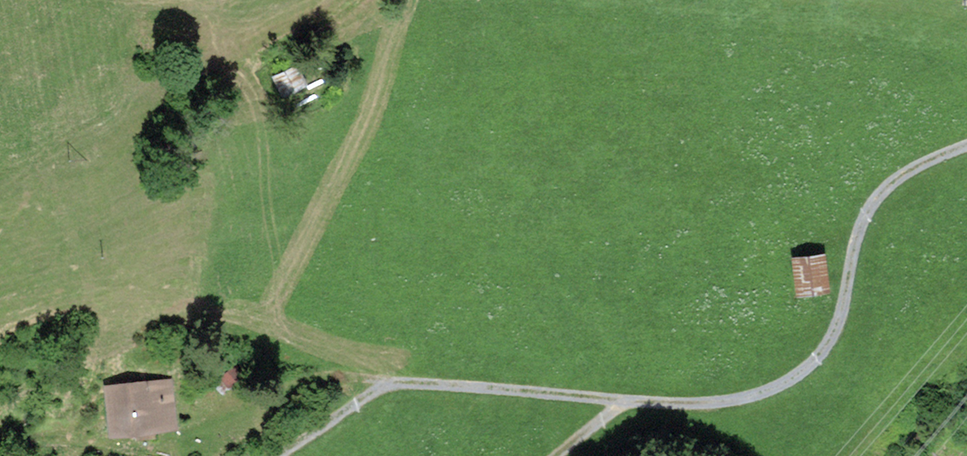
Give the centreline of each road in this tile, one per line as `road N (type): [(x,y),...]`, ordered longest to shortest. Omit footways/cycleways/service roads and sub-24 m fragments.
road 1 (track): [(966,147),(913,169),(873,203),(828,343),(804,371),(744,401),(695,406),(268,371)]
road 2 (track): [(388,381),(276,455)]

